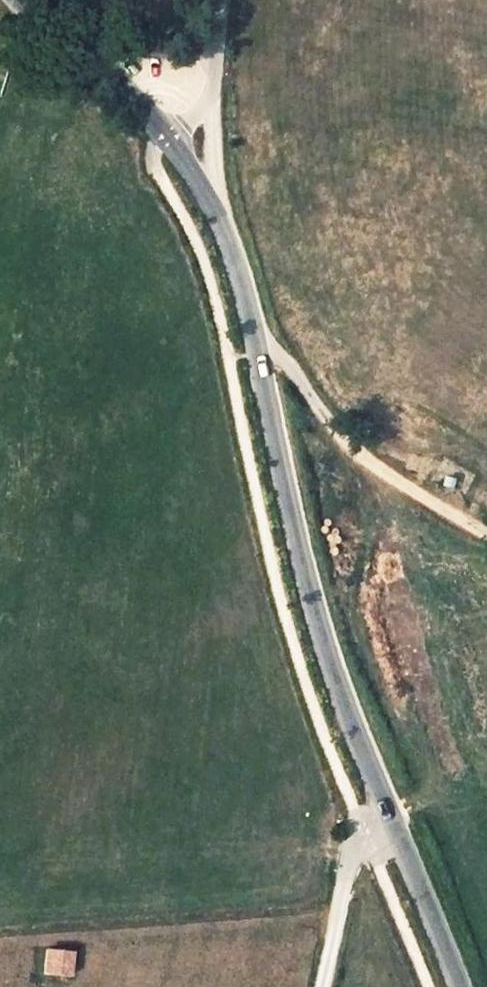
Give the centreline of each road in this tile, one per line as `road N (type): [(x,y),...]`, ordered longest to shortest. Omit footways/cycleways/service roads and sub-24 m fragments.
road 1 (unclassified): [(177,135),(222,227),(261,354),(313,600),(459,986)]
road 2 (track): [(261,354),(279,356),(337,434),(373,464),(486,533)]
road 3 (unclassified): [(21,0),(136,91),(177,135)]
road 4 (track): [(394,823),(349,856),(323,986)]
road 5 (track): [(211,75),(219,222)]
road 6 (residential): [(177,135),(203,110),(214,0)]

